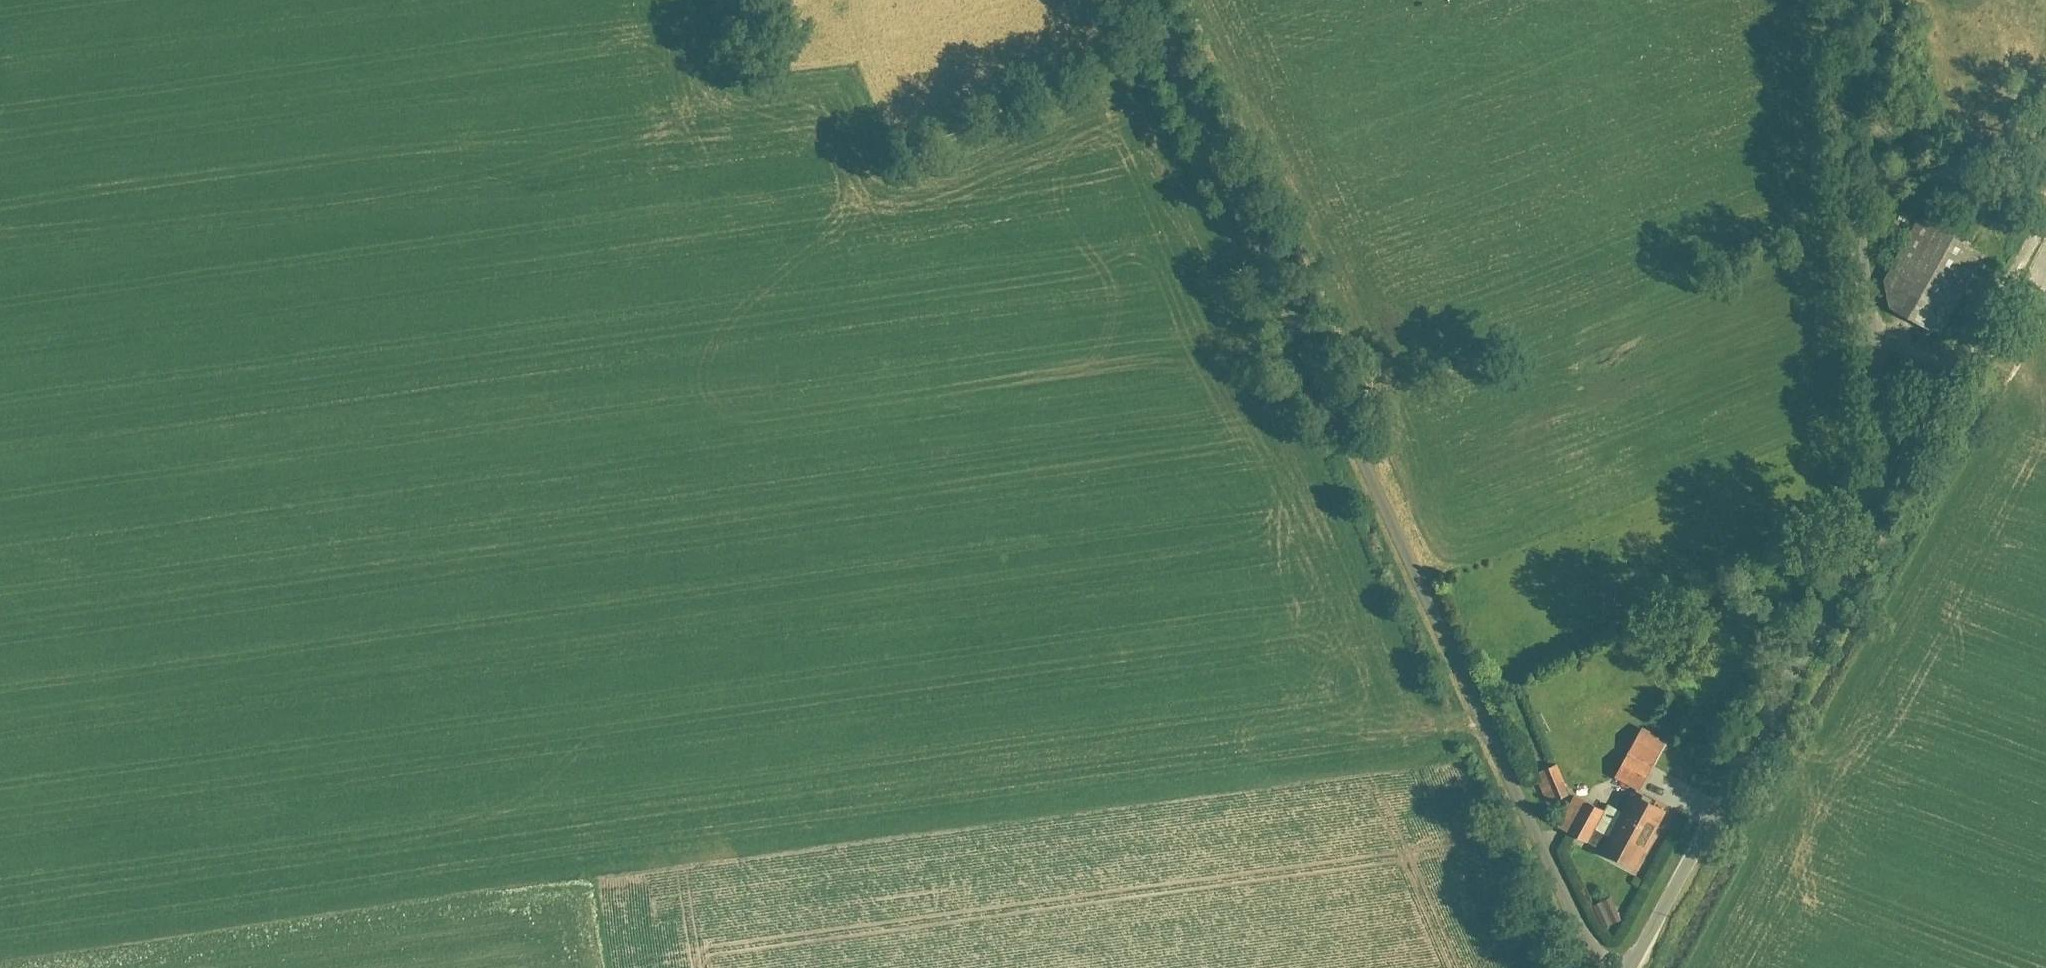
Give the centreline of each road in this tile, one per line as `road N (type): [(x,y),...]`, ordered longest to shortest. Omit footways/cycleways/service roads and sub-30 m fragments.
road 1 (unclassified): [(1611,967),(1593,952),(1144,0)]
road 2 (residential): [(1637,967),(1883,497),(1845,126),(1856,0)]

